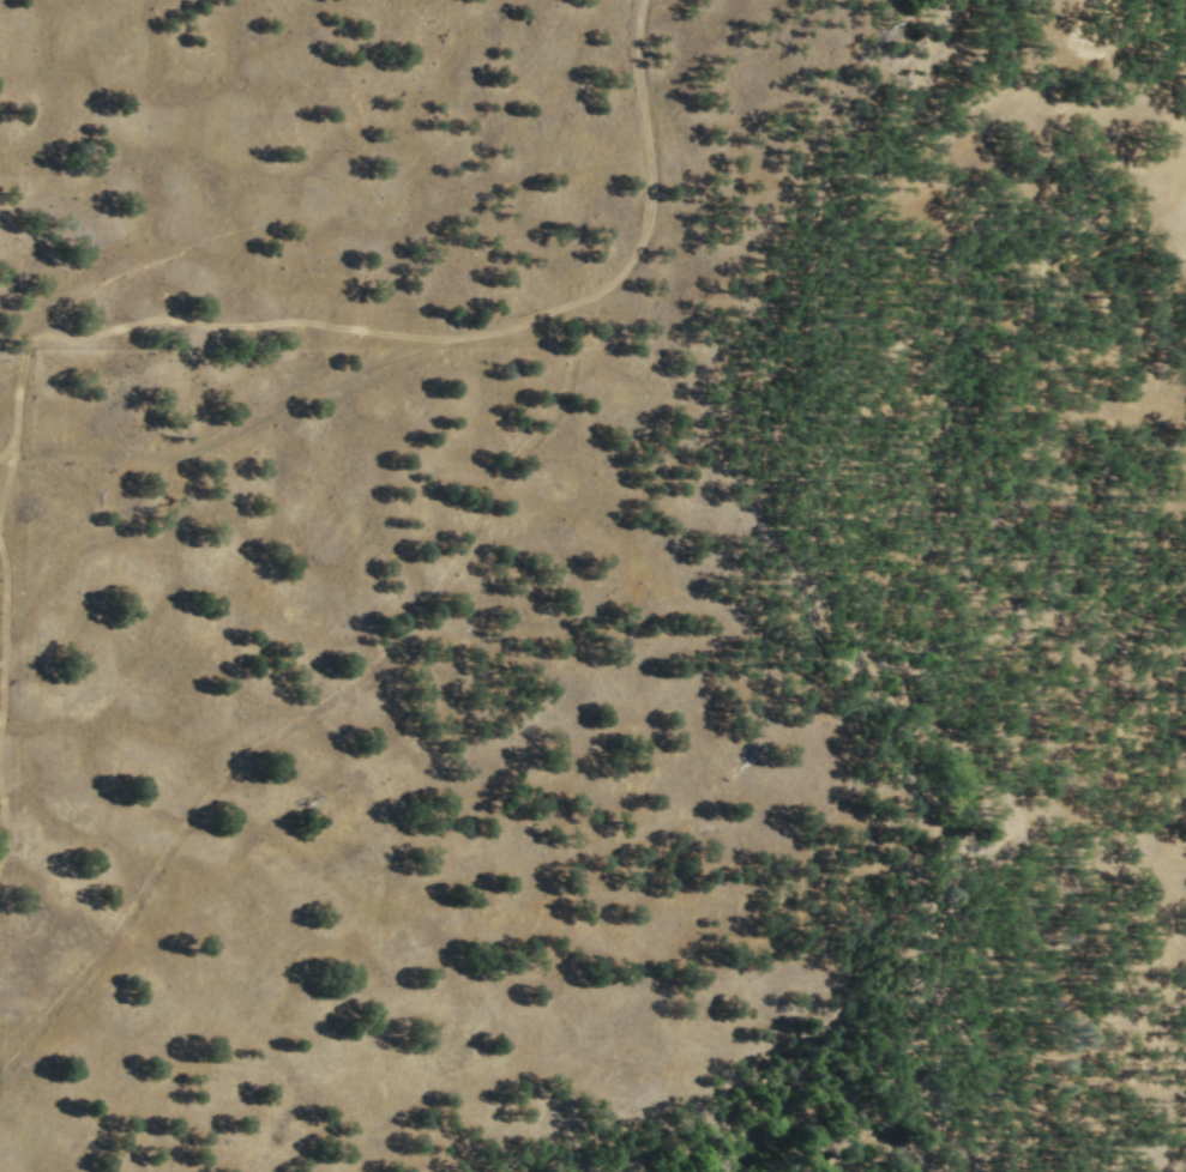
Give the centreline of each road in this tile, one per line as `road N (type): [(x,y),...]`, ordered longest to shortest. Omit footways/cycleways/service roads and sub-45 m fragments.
road 1 (track): [(445,334),(511,325),(591,294),(637,247),(650,207),(636,42),(640,0)]
road 2 (track): [(13,449),(58,440),(161,452),(193,447),(282,398),(445,334)]
road 3 (track): [(0,734),(7,588),(0,537)]

